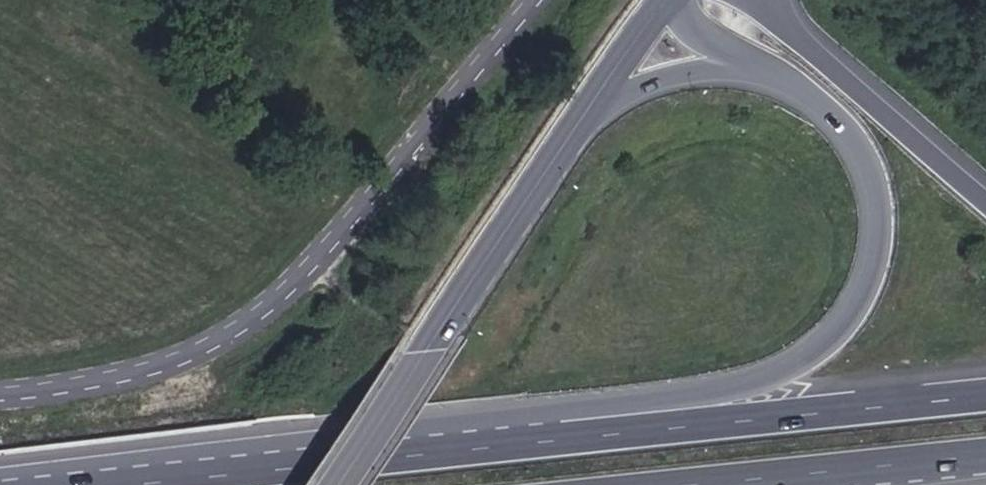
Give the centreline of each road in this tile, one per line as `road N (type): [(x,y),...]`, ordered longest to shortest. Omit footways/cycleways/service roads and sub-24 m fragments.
road 1 (residential): [(537,0),(294,282),(240,321),(183,357),(0,387)]
road 2 (trunk): [(774,69),(825,102),(867,154),(878,211),(868,282),(825,338),(780,371),(556,413),(496,442)]
road 3 (trunk): [(985,392),(496,442)]
road 4 (trunk): [(496,442),(85,484)]
road 5 (tertiary): [(414,353),(587,111)]
road 6 (trunk): [(710,484),(985,456)]
road 7 (trunk): [(985,192),(811,28)]
road 8 (trunk): [(587,111),(704,72),(774,69)]
road 9 (tertiary): [(414,353),(327,484)]
road 10 (tertiary): [(587,111),(666,0)]

